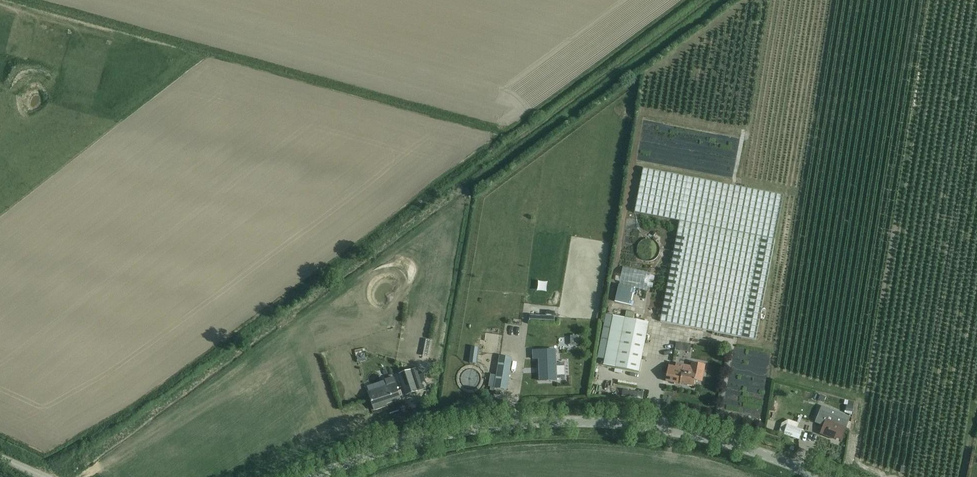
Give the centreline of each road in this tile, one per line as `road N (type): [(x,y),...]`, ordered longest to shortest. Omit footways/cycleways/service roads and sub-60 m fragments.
road 1 (tertiary): [(815,476),(724,444),(580,421),(412,442),(316,476)]

